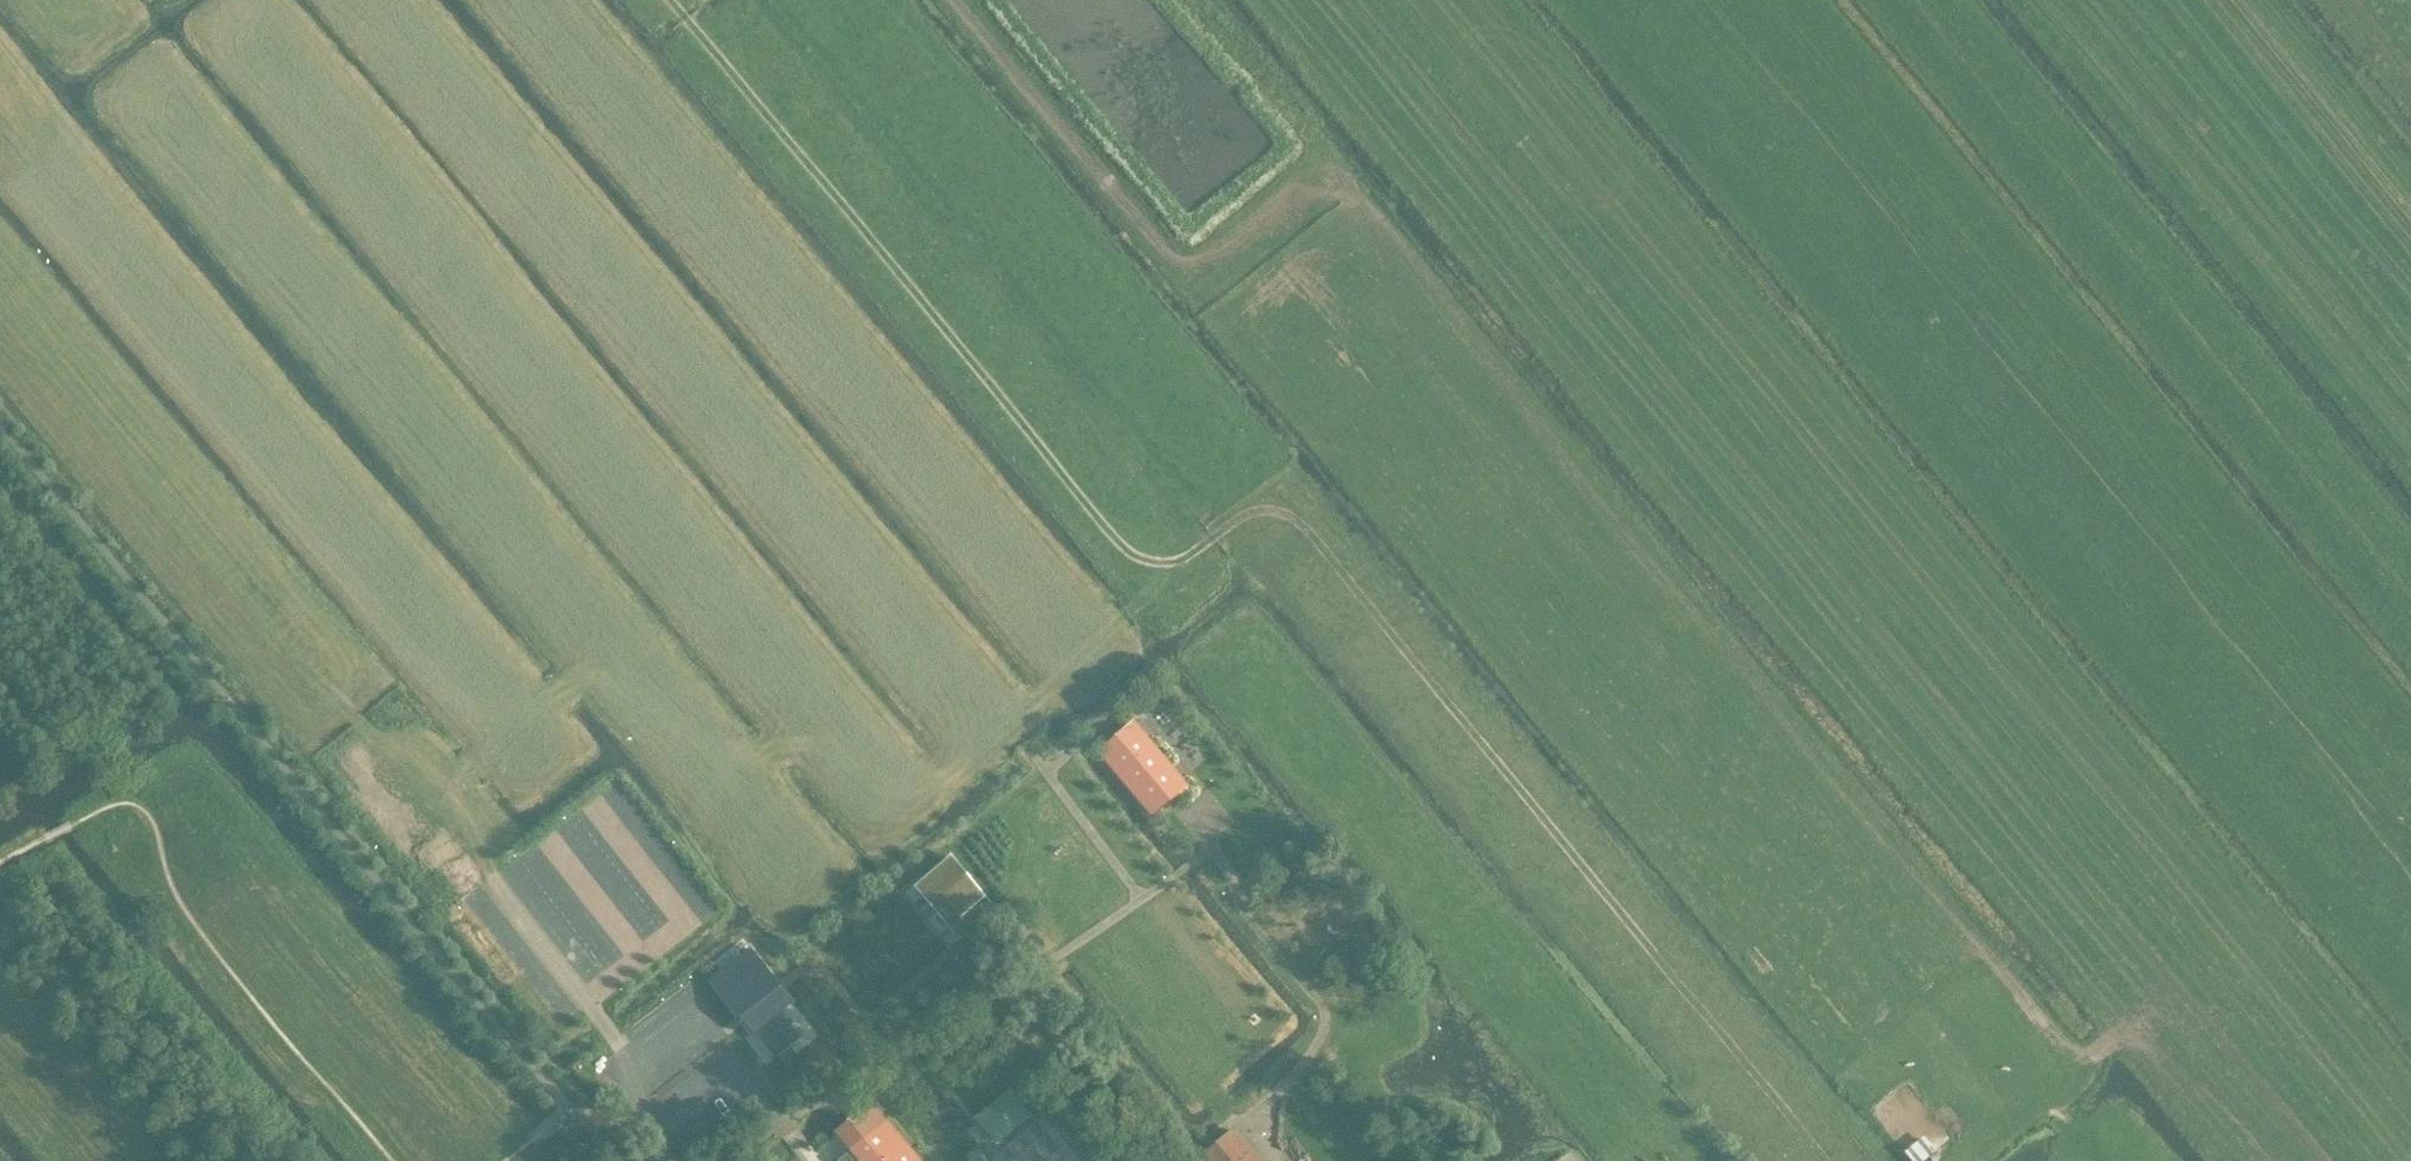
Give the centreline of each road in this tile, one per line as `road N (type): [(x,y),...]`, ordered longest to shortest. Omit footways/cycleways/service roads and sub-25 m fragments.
road 1 (track): [(1824,1160),(1308,528),(1289,514),(1251,512),(1169,563),(1131,552),(672,0)]

